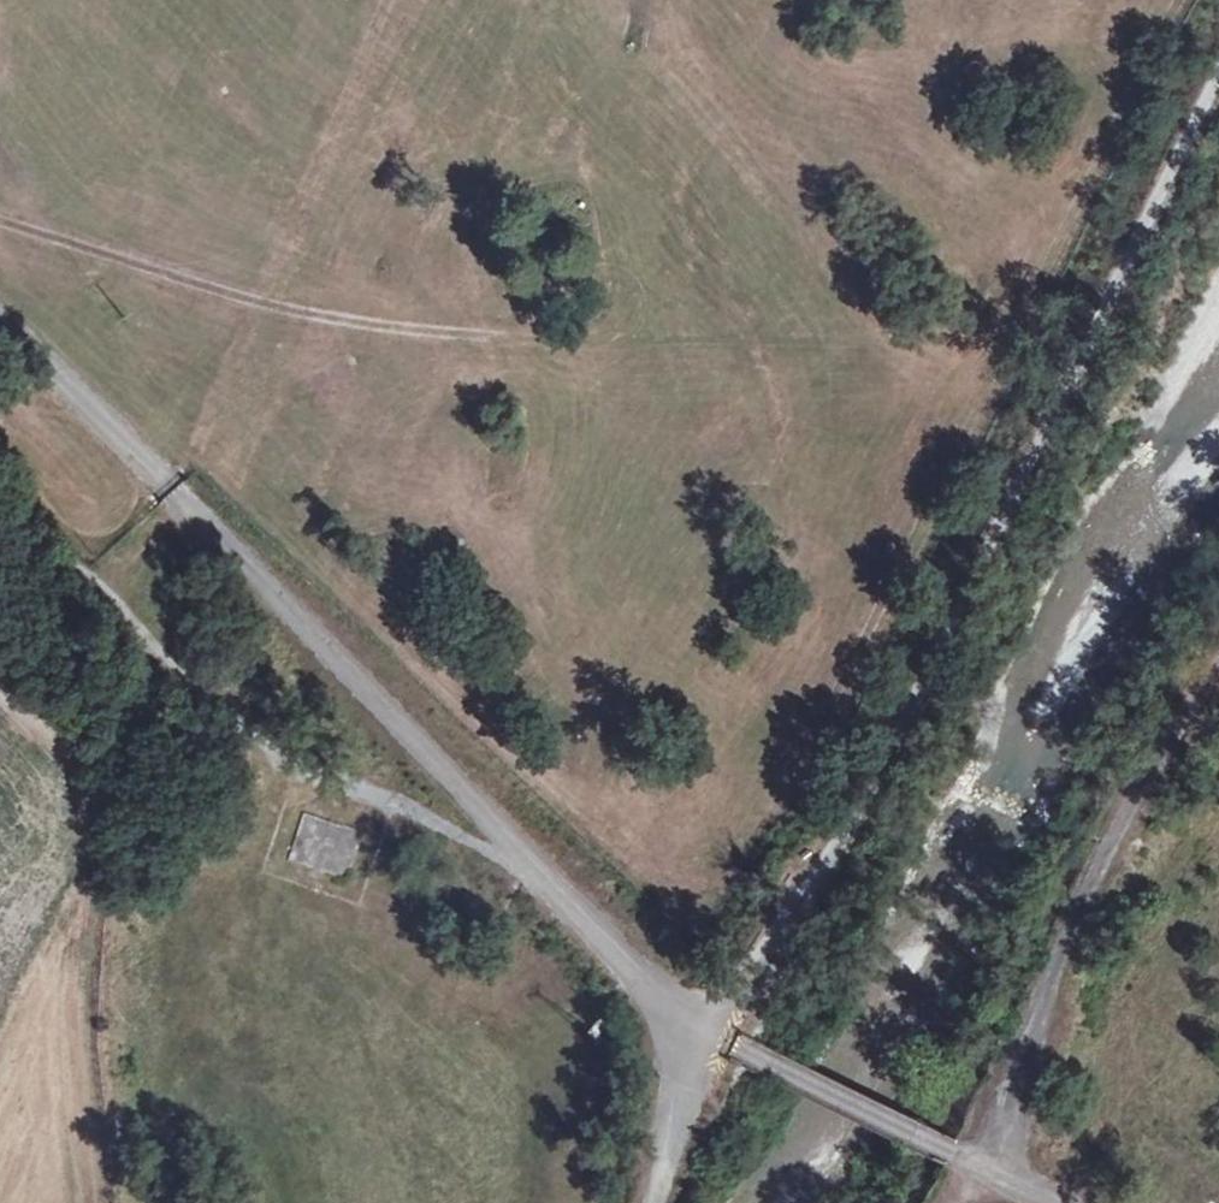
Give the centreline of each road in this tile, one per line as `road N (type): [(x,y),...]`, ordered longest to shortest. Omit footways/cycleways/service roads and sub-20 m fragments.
road 1 (track): [(1218,91),(890,766),(753,983)]
road 2 (track): [(958,1202),(992,1169),(1082,887),(1218,654)]
road 3 (track): [(578,905),(466,834),(276,764)]

